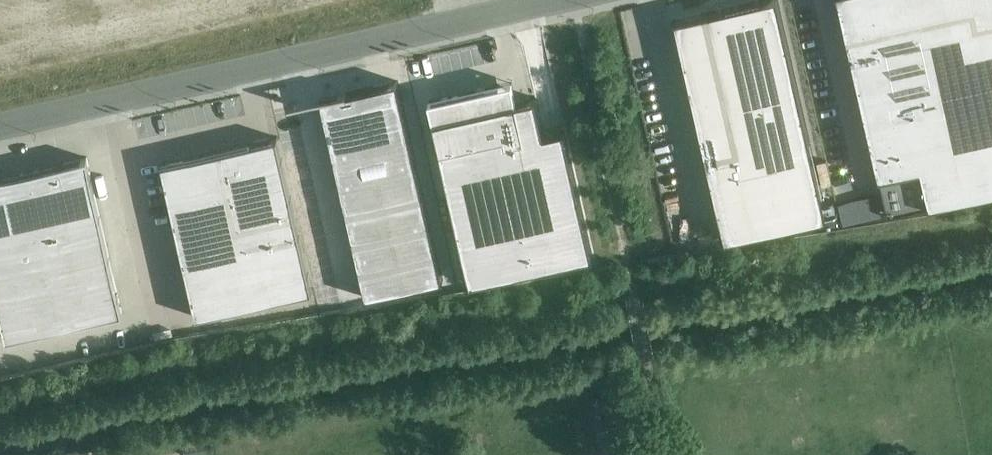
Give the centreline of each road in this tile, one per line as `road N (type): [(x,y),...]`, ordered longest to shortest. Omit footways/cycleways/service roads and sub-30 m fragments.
road 1 (unclassified): [(0,126),(557,0)]

